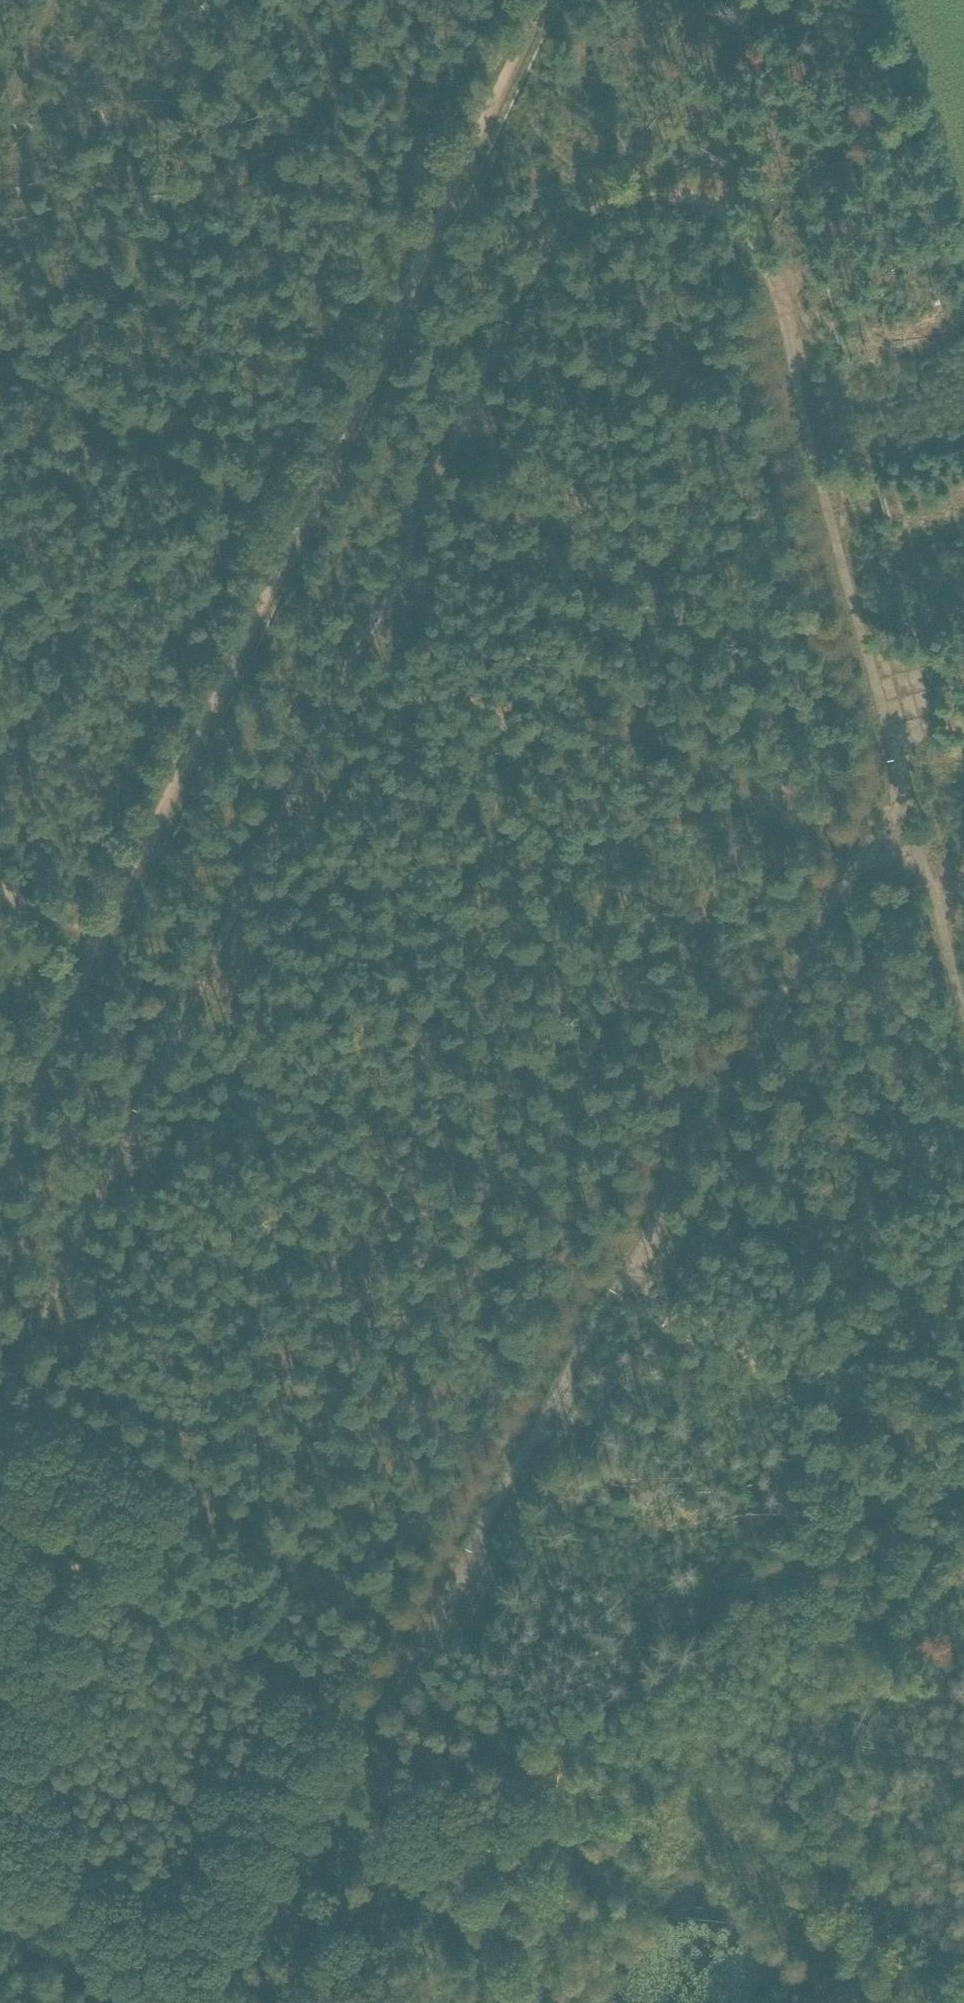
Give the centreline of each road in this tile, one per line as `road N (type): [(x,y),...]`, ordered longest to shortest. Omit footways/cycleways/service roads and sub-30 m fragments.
road 1 (track): [(963,1002),(755,258),(734,226),(680,198),(604,207),(548,247),(526,284),(0,1409)]
road 2 (track): [(903,786),(215,2002)]
road 3 (track): [(292,547),(539,0)]
road 4 (track): [(102,946),(292,547)]
road 5 (track): [(0,1165),(102,946)]

